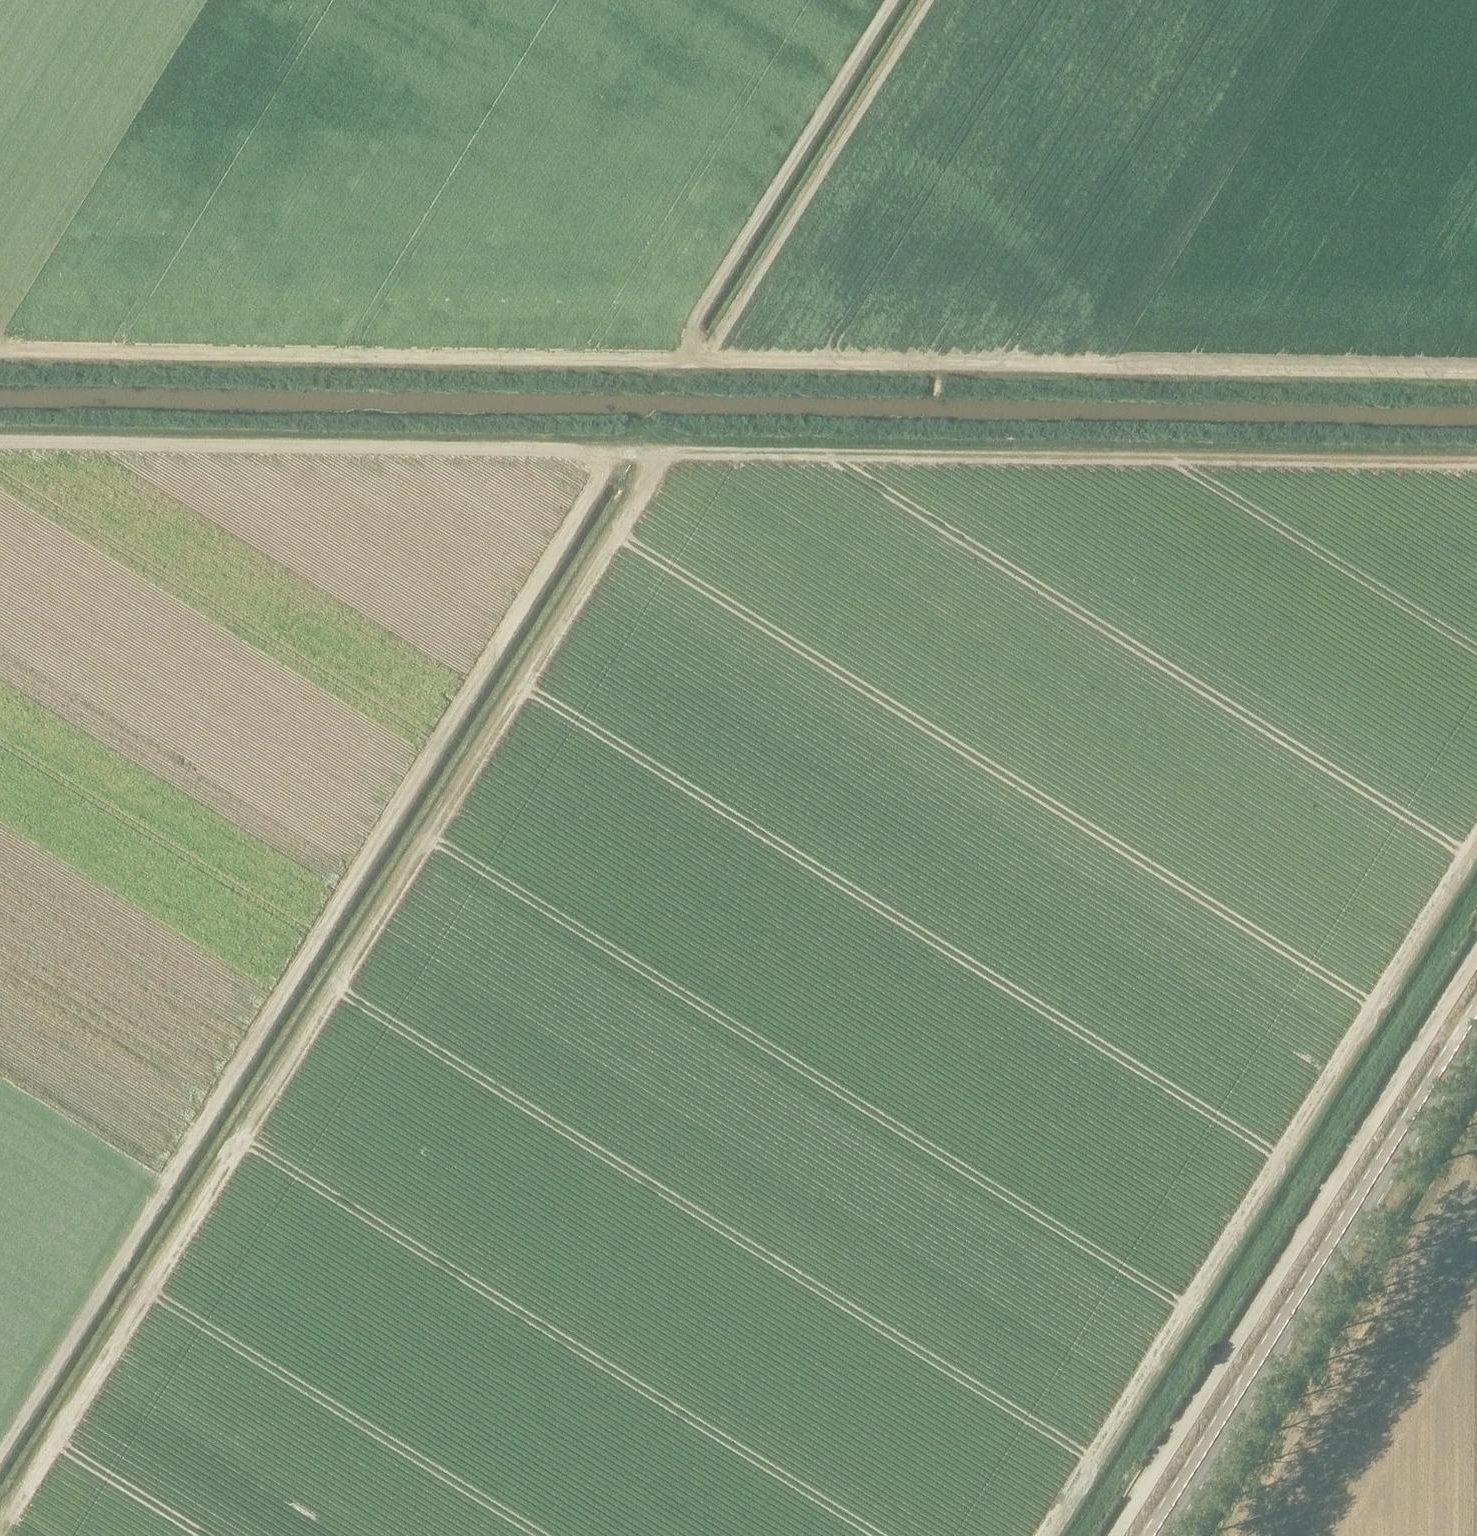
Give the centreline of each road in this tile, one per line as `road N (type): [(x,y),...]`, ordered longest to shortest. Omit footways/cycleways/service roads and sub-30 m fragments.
road 1 (track): [(1476,375),(0,351)]
road 2 (track): [(1476,463),(0,446)]
road 3 (track): [(655,455),(0,1525)]
road 4 (track): [(1476,852),(1051,1535)]
road 5 (secondary): [(1156,1535),(1476,1019)]

